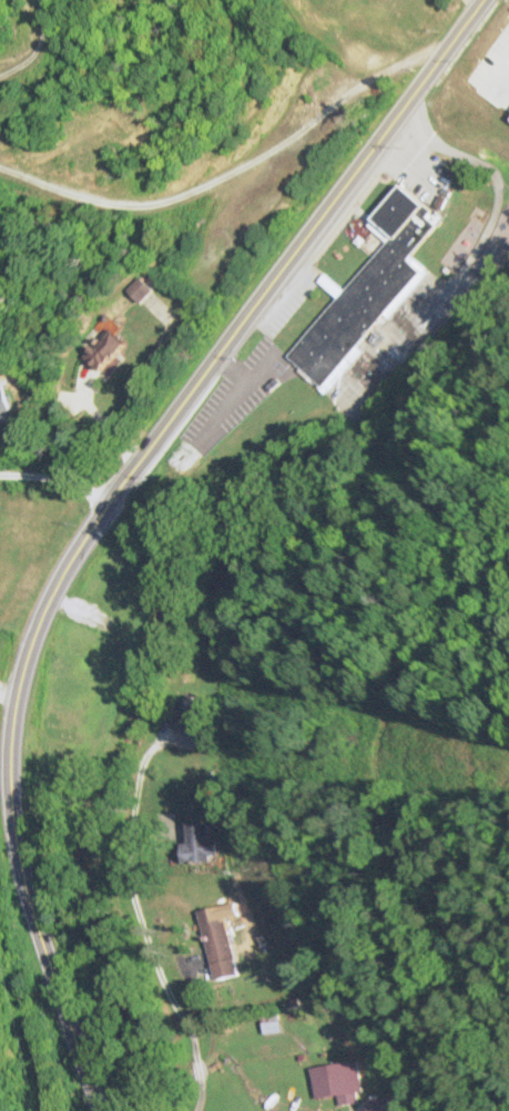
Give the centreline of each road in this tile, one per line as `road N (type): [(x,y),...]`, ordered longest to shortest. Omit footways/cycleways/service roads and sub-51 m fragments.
road 1 (secondary): [(95,1110),(23,898),(8,823),(8,717),(26,641),(110,493),(479,0)]
road 2 (residential): [(191,1110),(196,1067),(190,1042),(152,972),(124,878)]

